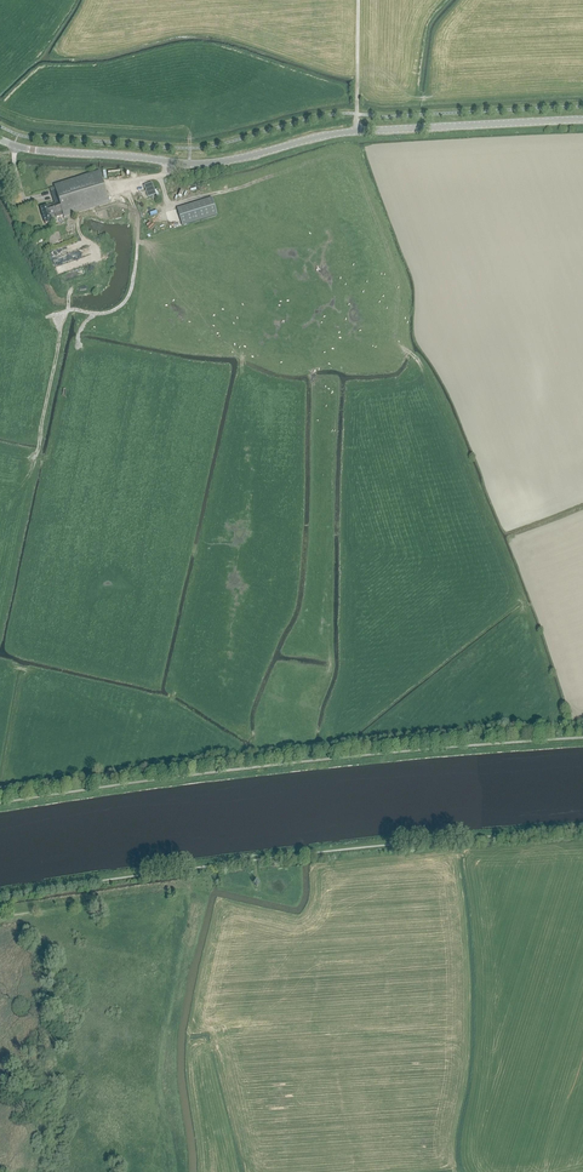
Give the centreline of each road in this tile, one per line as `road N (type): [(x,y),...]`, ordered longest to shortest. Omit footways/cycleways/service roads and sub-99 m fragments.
road 1 (secondary): [(582,119),(357,131),(211,163),(32,150),(0,139)]

